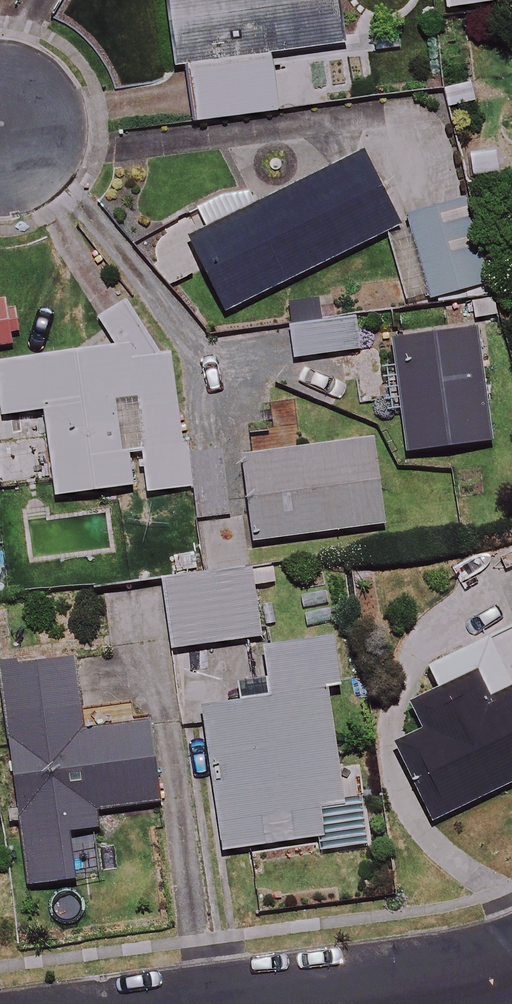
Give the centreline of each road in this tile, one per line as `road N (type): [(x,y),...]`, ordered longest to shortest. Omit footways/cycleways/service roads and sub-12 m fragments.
road 1 (residential): [(511,971),(357,1003)]

